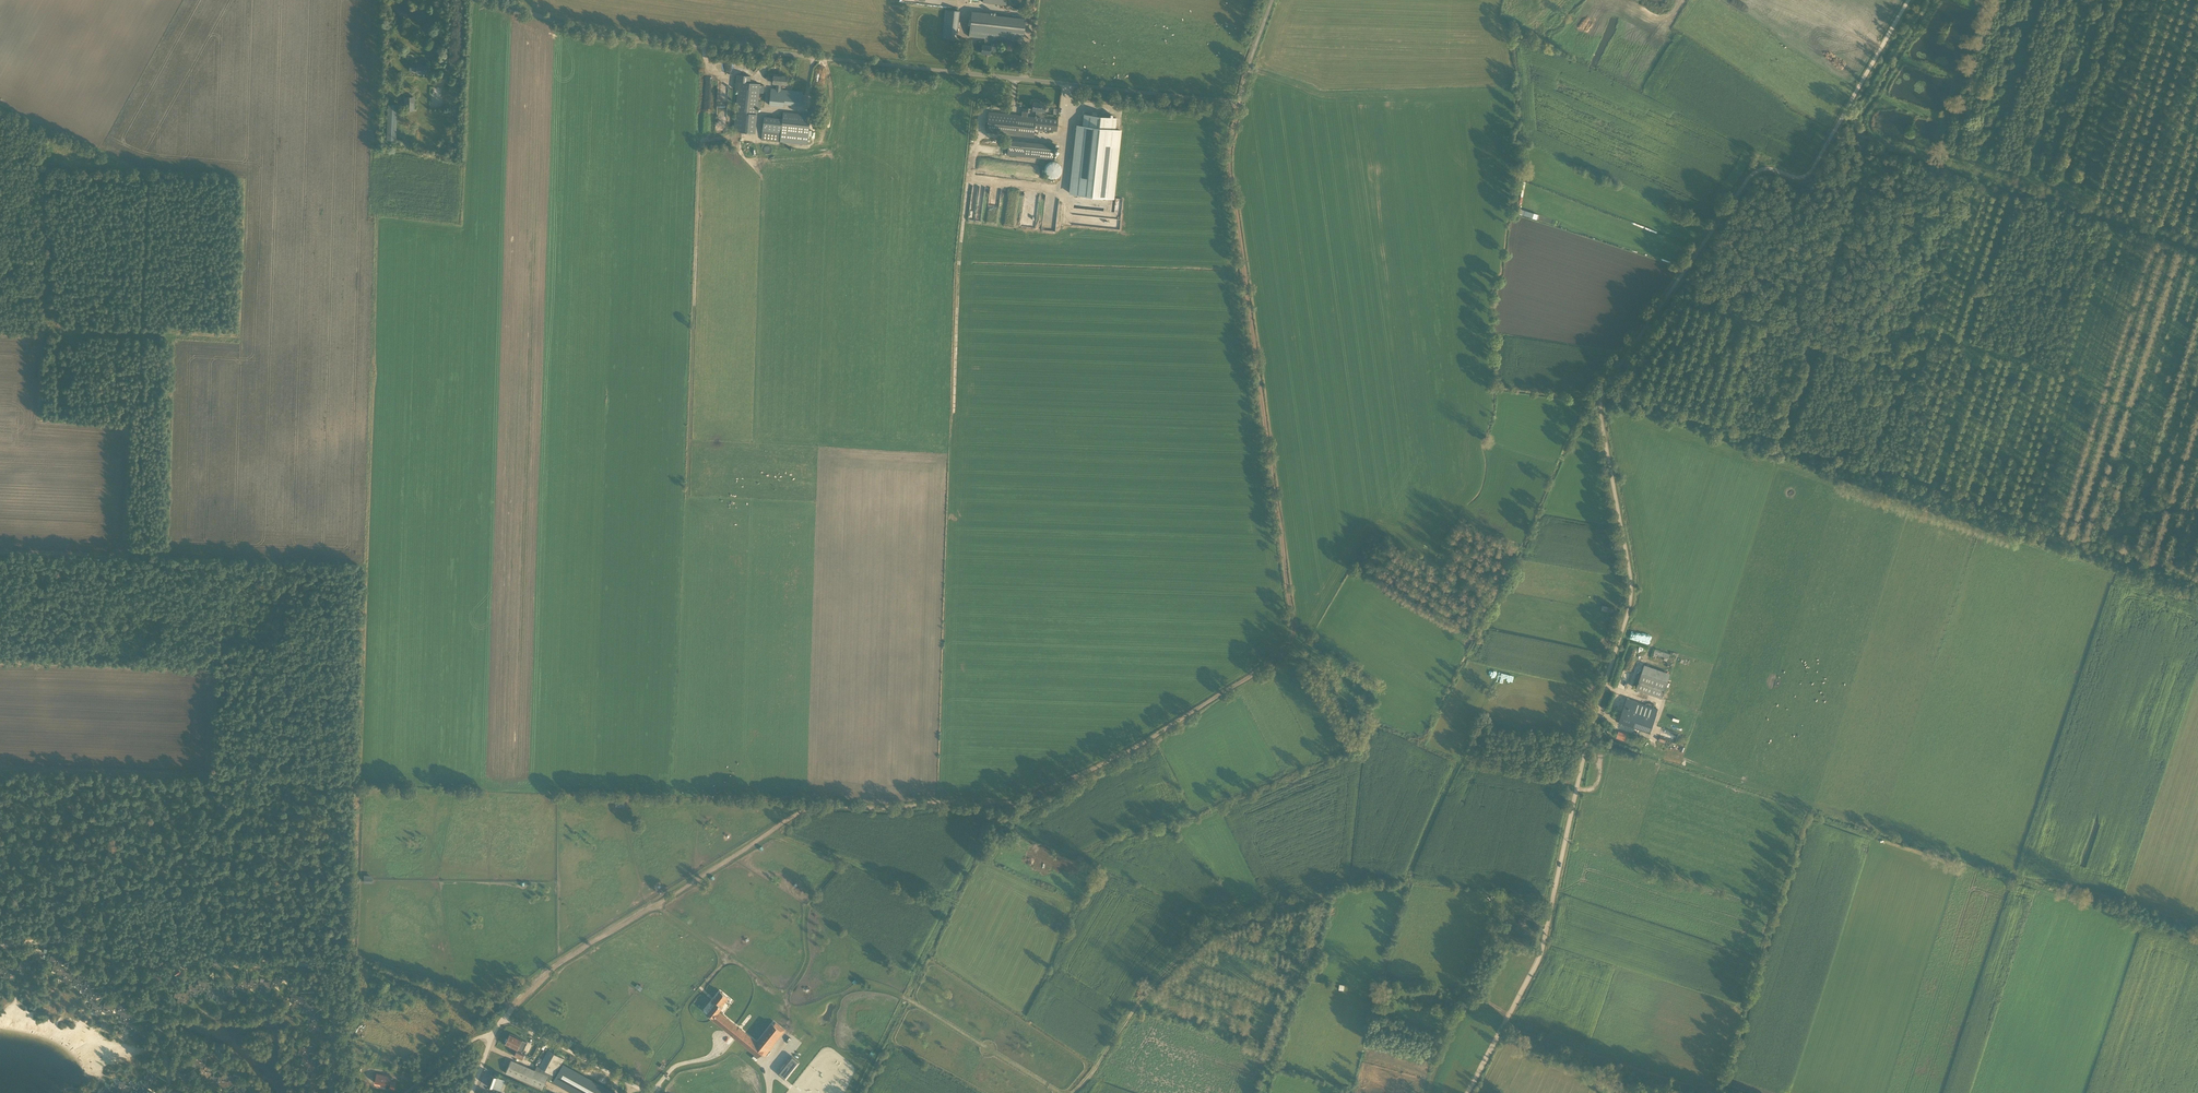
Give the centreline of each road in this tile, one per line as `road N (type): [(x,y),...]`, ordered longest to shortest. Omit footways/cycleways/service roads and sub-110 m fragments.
road 1 (track): [(1238,101),(1230,162),(1296,630),(1254,671),(1165,727),(1026,799),(813,807),(561,965),(504,1018)]
road 2 (unclassified): [(1908,0),(1812,169),(1798,177),(1762,169),(1745,181),(1607,382),(1600,408),(1630,605),(1588,736),(1542,949),(1468,1092)]
road 3 (unclassified): [(1272,0),(1238,101),(1227,101),(601,34),(499,0)]
road 4 (track): [(343,1092),(356,790),(0,770)]
road 5 (track): [(2197,577),(1628,393),(1610,377)]
road 6 (track): [(1072,1092),(1143,999),(1211,930),(1321,899),(1263,1092)]
road 7 (track): [(2197,233),(1936,150),(1933,157),(1859,134),(1851,116)]
road 8 (track): [(0,106),(136,168),(242,176)]
road 9 (track): [(1712,1092),(1504,1024)]
road 10 (unclassified): [(655,1088),(646,1092),(504,1018),(496,1032)]
road 11 (track): [(1936,150),(1986,0)]
road 12 (track): [(1855,119),(1924,0)]

